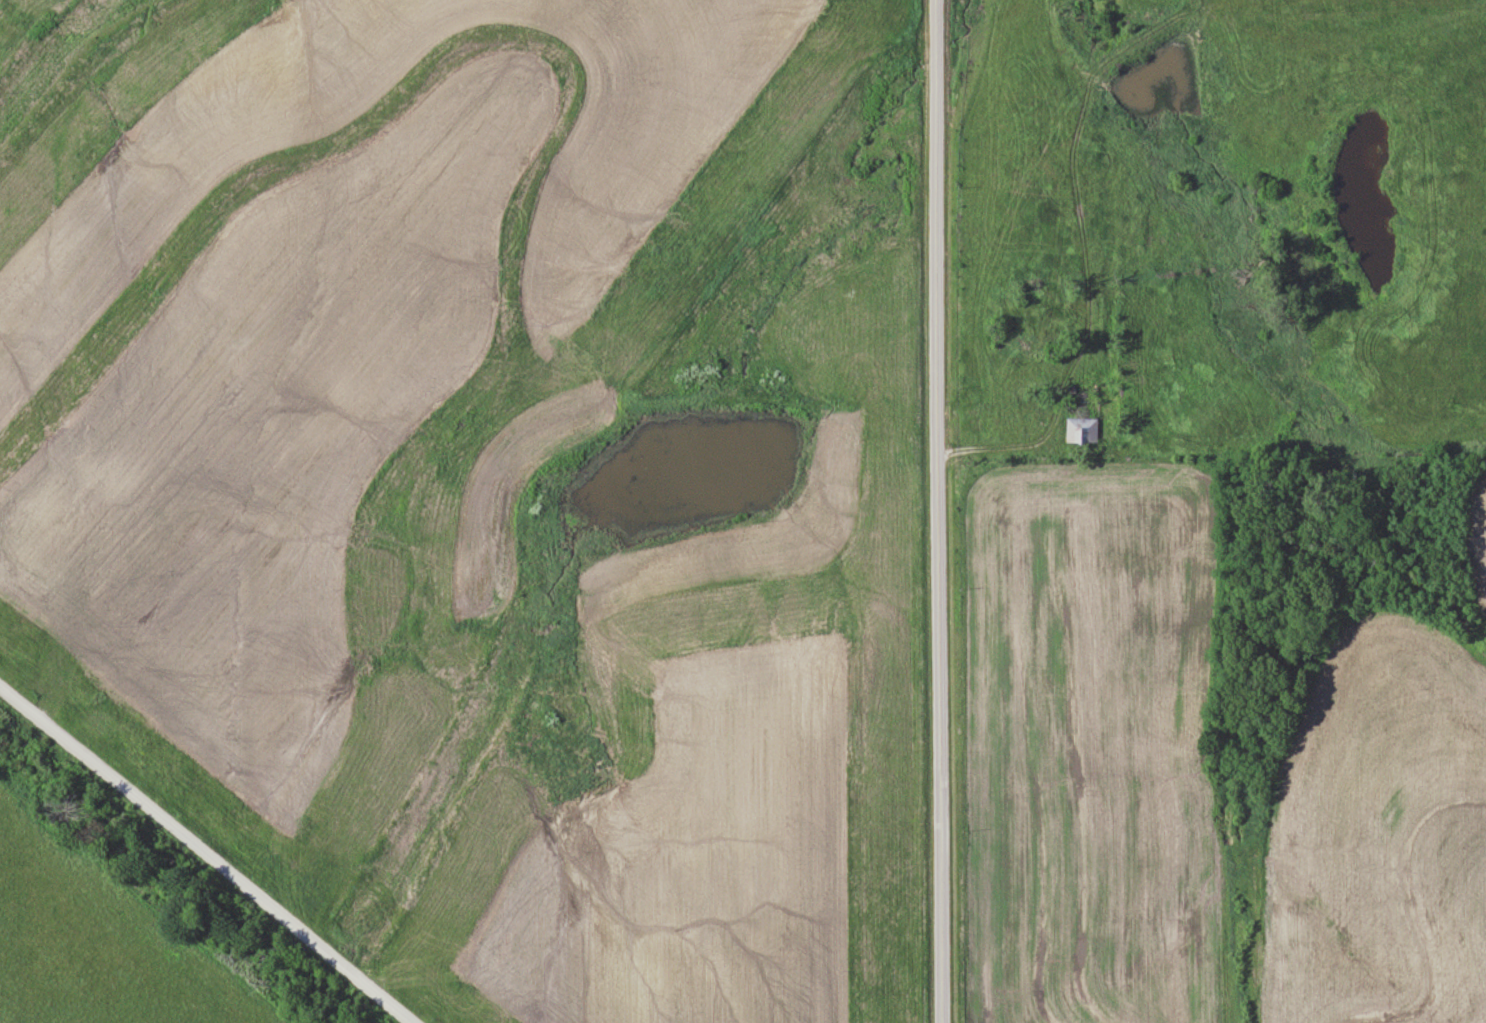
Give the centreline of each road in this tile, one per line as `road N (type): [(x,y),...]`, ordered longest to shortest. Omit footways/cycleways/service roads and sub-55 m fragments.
road 1 (residential): [(939,1022),(932,0)]
road 2 (residential): [(409,1022),(0,690)]

